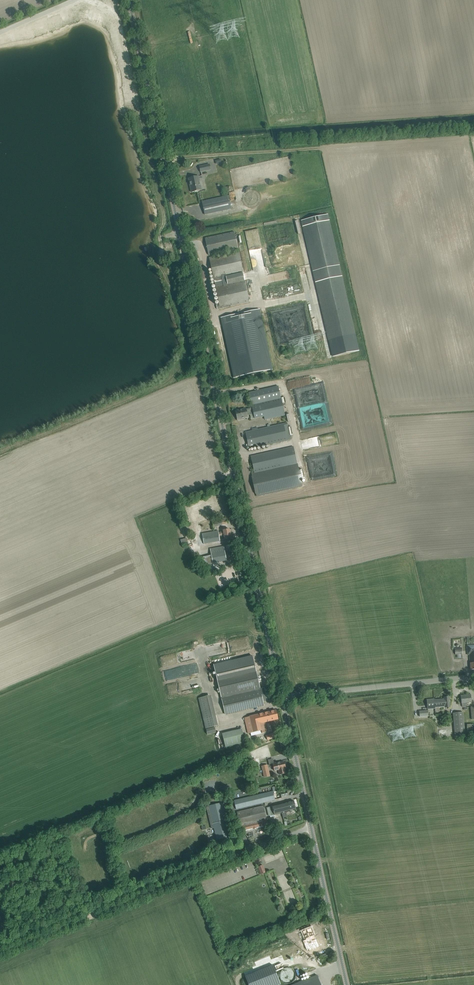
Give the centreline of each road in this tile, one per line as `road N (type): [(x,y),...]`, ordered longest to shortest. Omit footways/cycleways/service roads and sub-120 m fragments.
road 1 (tertiary): [(282,696),(129,0)]
road 2 (track): [(0,952),(311,827)]
road 3 (tertiary): [(346,984),(282,696)]
road 4 (unclassified): [(282,696),(473,677)]

